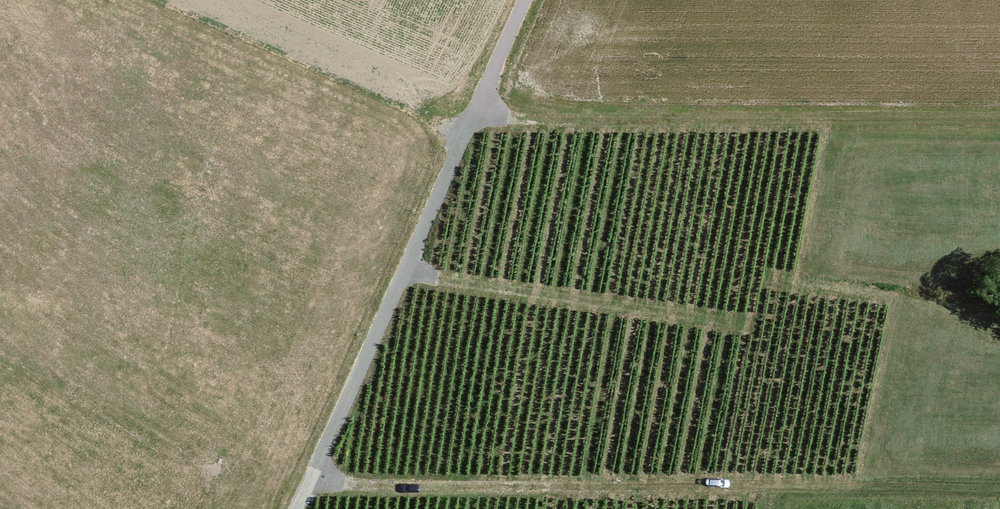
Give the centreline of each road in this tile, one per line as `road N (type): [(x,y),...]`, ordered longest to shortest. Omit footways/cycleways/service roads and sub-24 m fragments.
road 1 (track): [(318,475),(999,481)]
road 2 (track): [(302,508),(532,0)]
road 3 (track): [(477,122),(999,118)]

